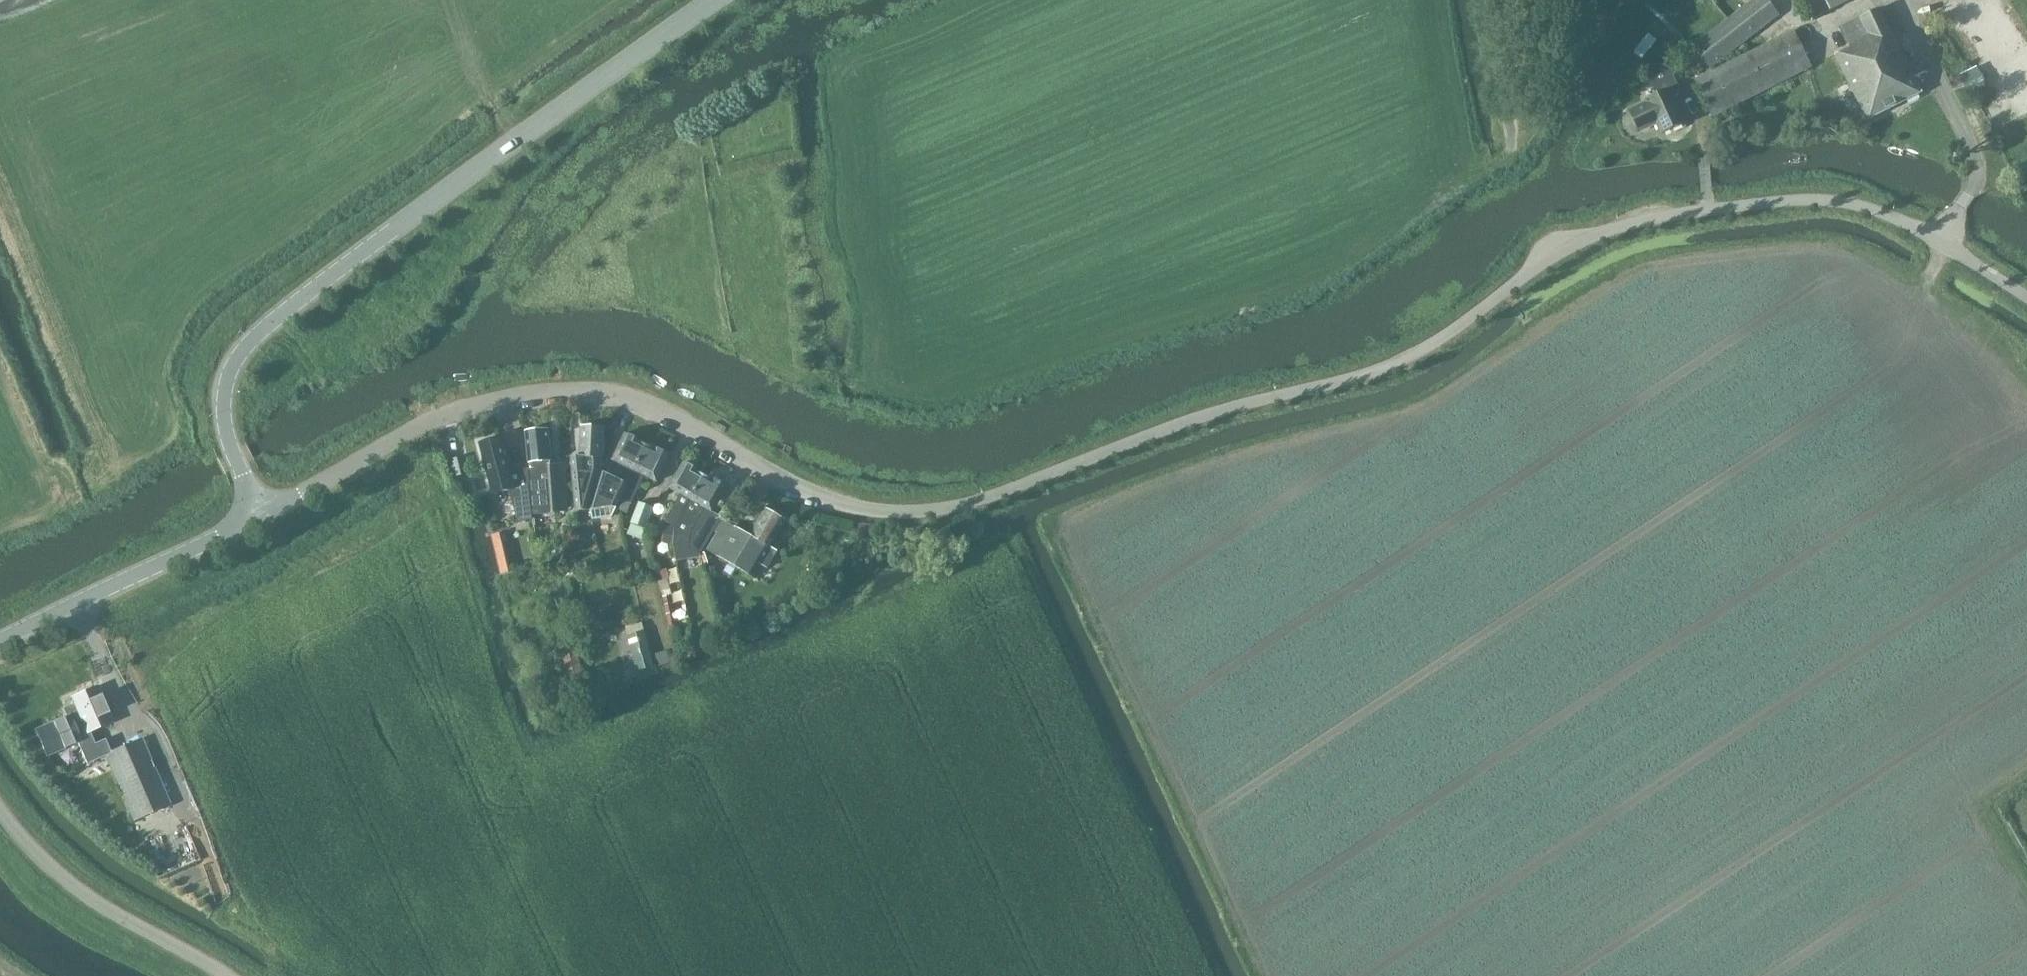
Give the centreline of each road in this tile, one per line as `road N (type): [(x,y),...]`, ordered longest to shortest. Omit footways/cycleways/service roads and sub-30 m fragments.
road 1 (unclassified): [(2026,297),(1942,241),(1867,208),(1812,200),(1705,209),(1622,225),(1558,254),(1427,347),(1376,369),(1201,415),(950,507),(849,507),(791,488),(635,399),(589,391),(532,394),(415,426),(260,515)]
road 2 (tertiary): [(260,515),(225,428),(226,382),(241,351),(606,67),(711,0)]
road 3 (tertiary): [(0,648),(260,515)]
road 4 (unclassified): [(220,975),(93,901),(0,810)]
road 5 (unclassified): [(1512,149),(1487,0)]

